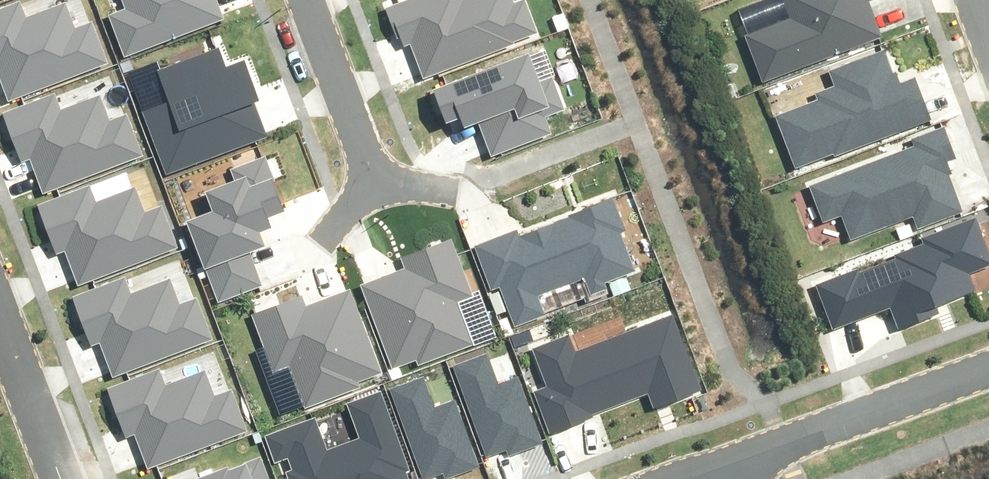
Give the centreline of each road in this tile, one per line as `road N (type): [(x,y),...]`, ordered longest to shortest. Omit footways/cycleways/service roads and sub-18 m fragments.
road 1 (residential): [(686,478),(988,362)]
road 2 (residential): [(300,0),(368,178)]
road 3 (residential): [(0,318),(60,478)]

